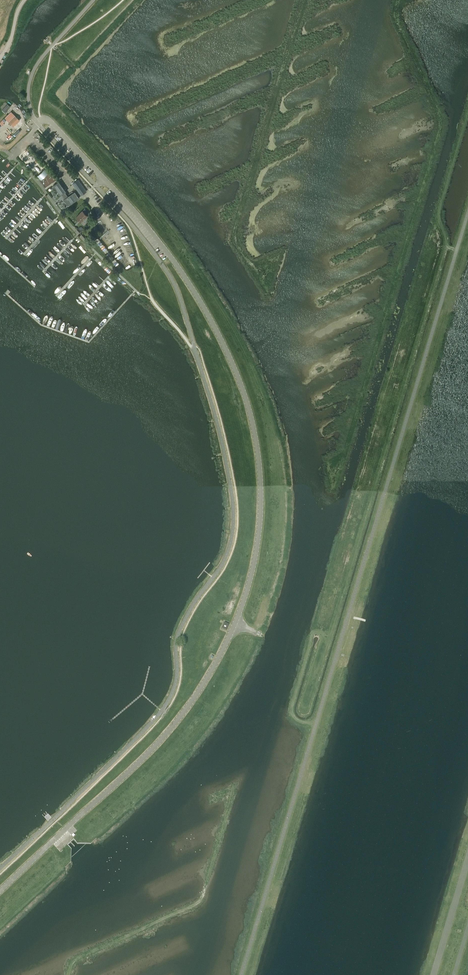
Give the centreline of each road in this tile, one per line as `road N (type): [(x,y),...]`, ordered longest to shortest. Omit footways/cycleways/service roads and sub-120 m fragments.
road 1 (unclassified): [(0,891),(147,754),(195,695),(247,592),(261,503),(251,416),(202,305),(142,220),(50,122),(38,125)]

